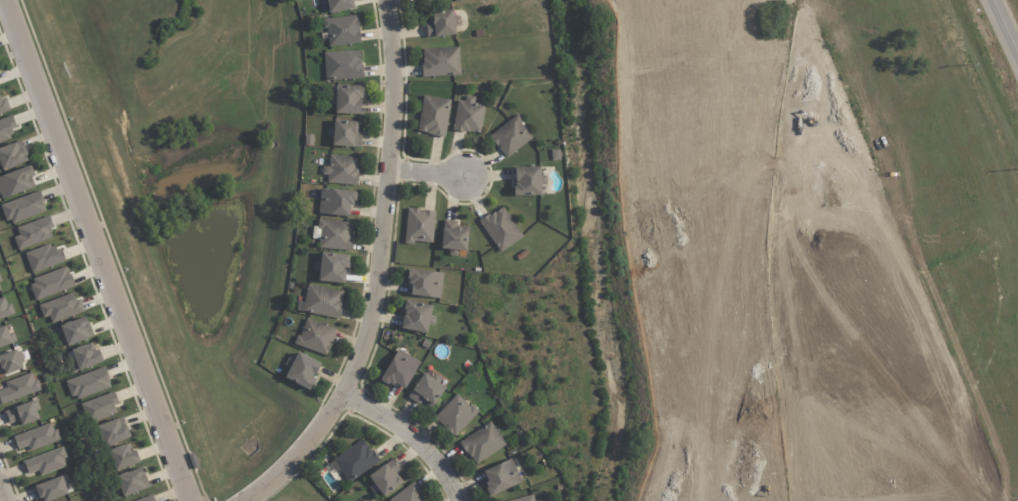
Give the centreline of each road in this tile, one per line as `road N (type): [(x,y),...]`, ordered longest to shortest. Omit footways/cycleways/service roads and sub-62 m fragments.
road 1 (residential): [(246,500),(293,460),(345,395),(375,288),(391,169),(385,0)]
road 2 (residential): [(188,500),(3,0)]
road 3 (residential): [(345,395),(438,462),(453,500)]

